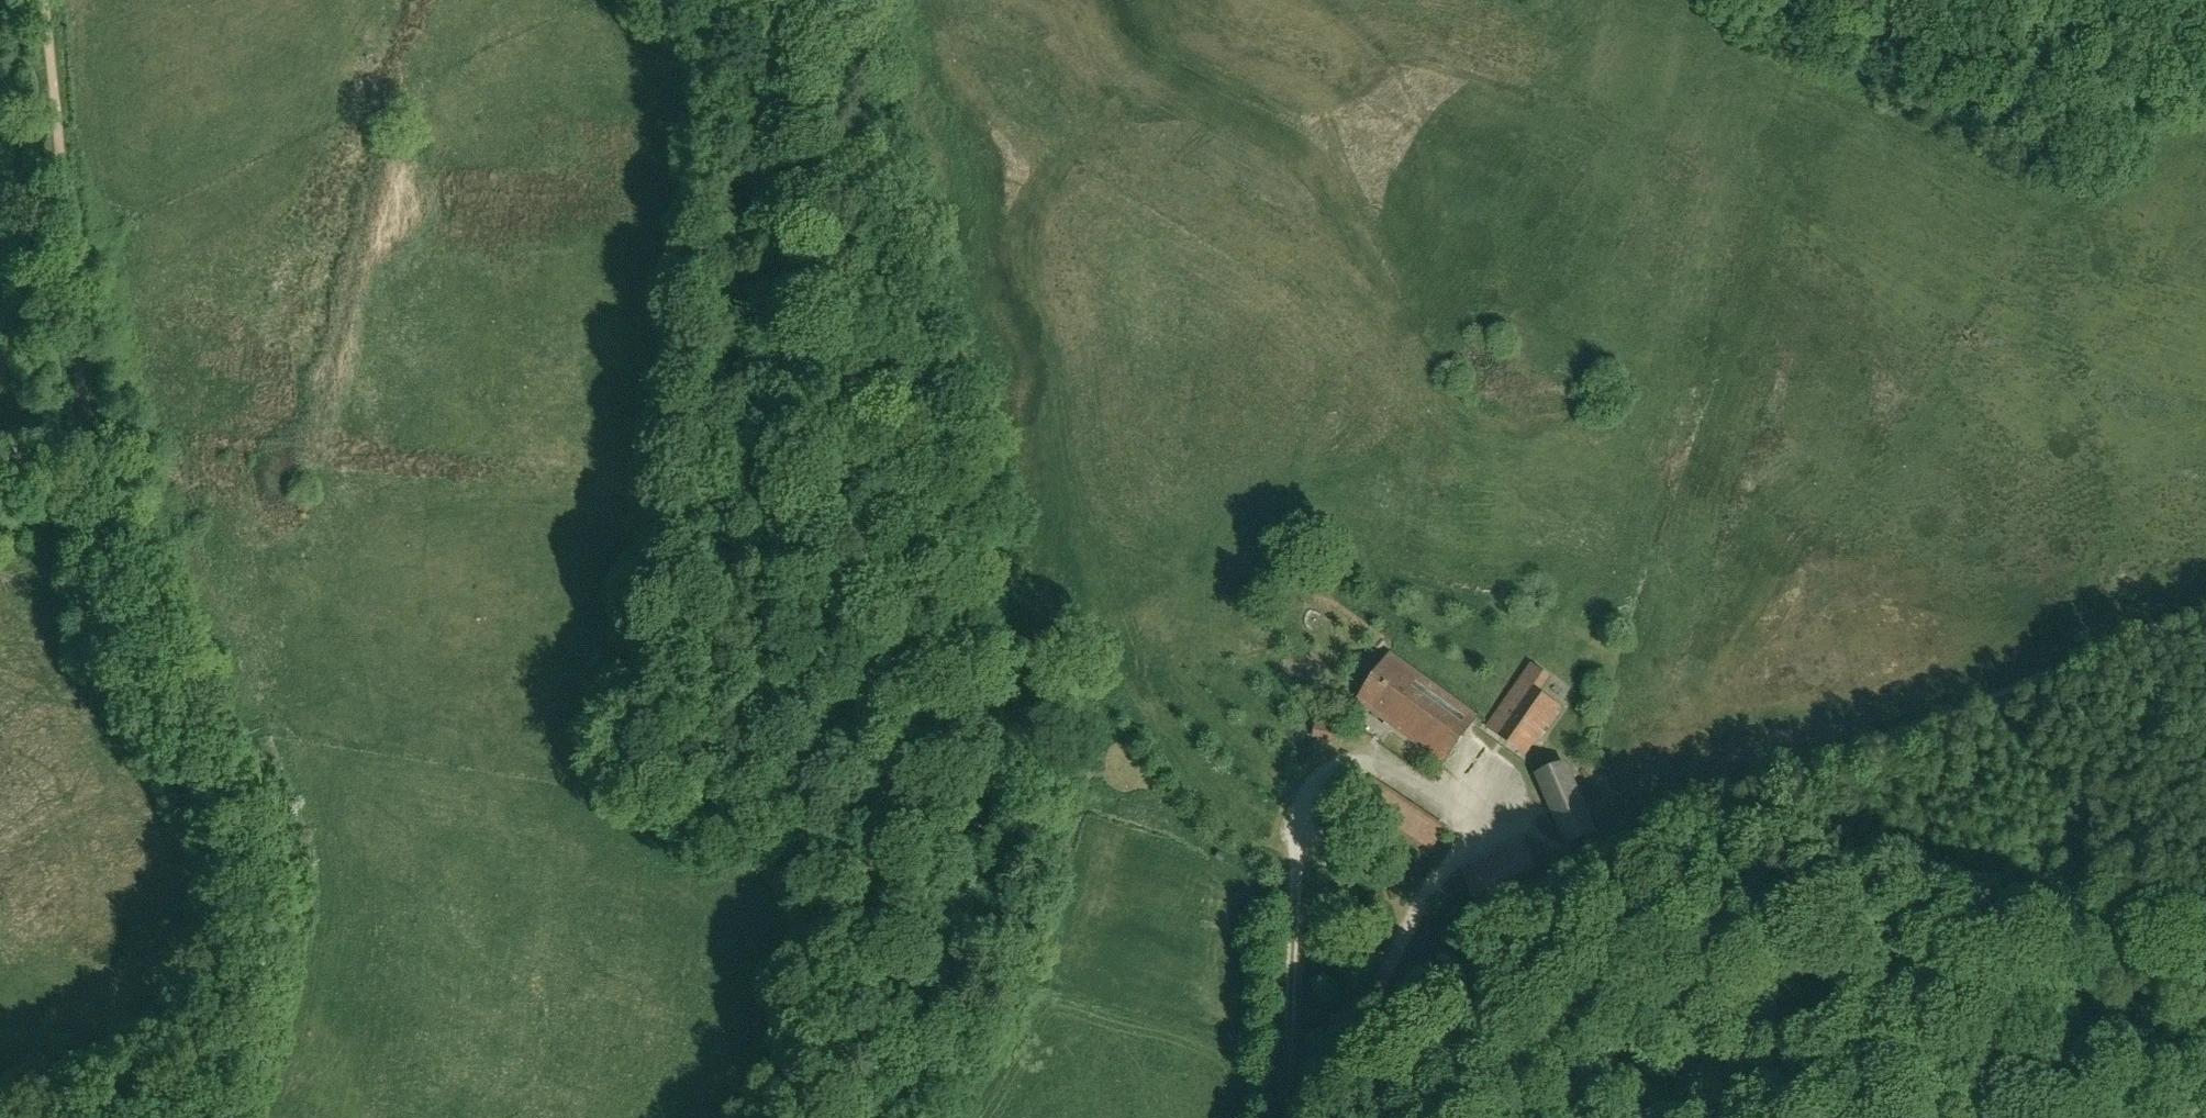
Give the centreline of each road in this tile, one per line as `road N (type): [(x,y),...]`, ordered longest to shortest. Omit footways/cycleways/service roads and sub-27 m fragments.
road 1 (track): [(235,1117),(267,1023),(279,846),(184,642),(97,420),(54,0)]

